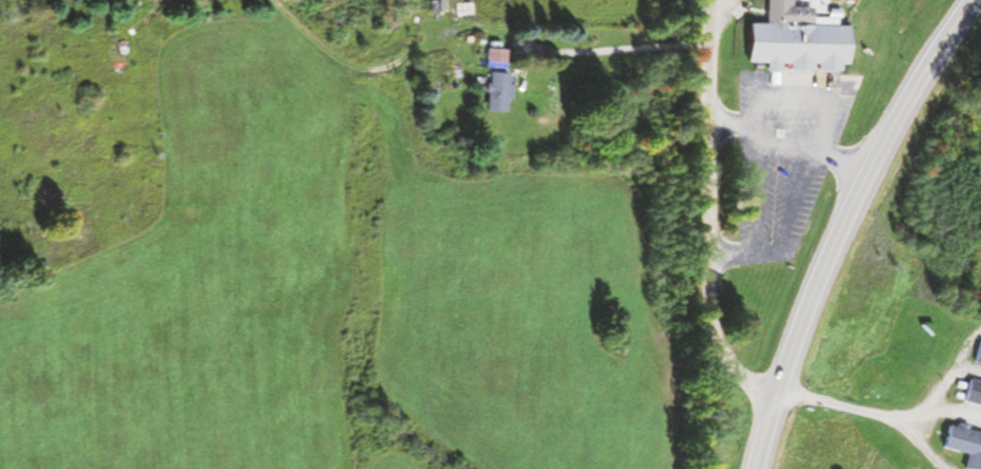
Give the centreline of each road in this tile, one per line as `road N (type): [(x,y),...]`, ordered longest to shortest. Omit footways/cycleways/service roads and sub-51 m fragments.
road 1 (secondary): [(971,0),(870,170),(805,304),(769,409)]
road 2 (residential): [(769,409),(721,353),(708,307),(709,0)]

